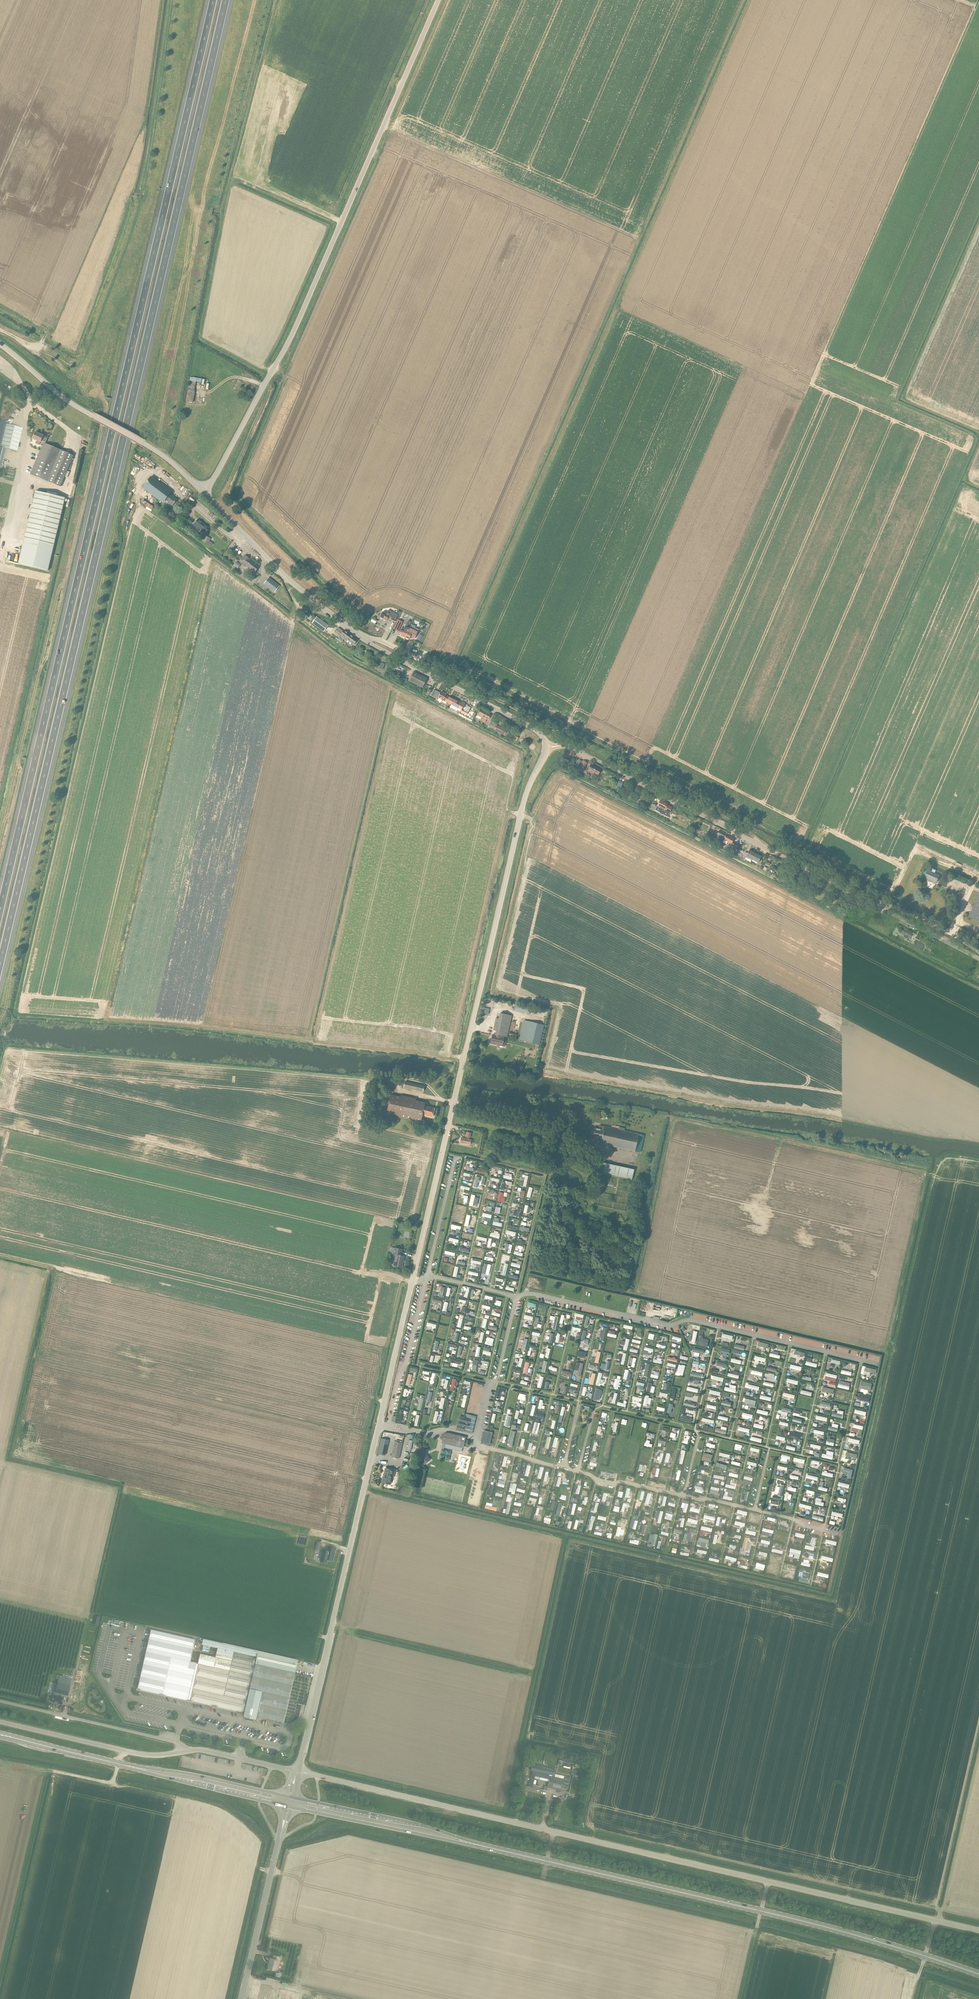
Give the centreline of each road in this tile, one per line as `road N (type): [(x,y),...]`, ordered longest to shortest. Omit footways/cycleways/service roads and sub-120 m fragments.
road 1 (track): [(978,1160),(950,1156),(936,1166),(835,1601),(569,1539),(526,1740),(598,1757),(583,1827),(978,1919)]
road 2 (track): [(978,210),(895,402),(977,436),(805,843),(963,485),(978,492)]
road 3 (unclassified): [(297,1771),(520,815),(547,747)]
road 4 (motorway): [(0,964),(226,0)]
road 5 (motorway): [(213,0),(0,909)]
road 6 (track): [(520,815),(533,818),(493,992),(556,1007),(542,1071),(978,1141)]
road 7 (track): [(750,0),(459,666)]
road 8 (track): [(454,663),(743,0)]
road 9 (track): [(257,1868),(281,1874),(289,1849),(349,1834),(747,1925),(918,1977)]
road 10 (unclassified): [(978,1931),(297,1771)]
road 11 (track): [(161,420),(138,424),(109,584),(0,1019)]
road 12 (track): [(404,1796),(406,1787),(505,1810),(564,1537),(363,1490)]
road 13 (unclassified): [(202,491),(292,334),(438,0)]
road 14 (track): [(895,893),(424,650)]
road 15 (track): [(533,818),(559,772),(978,989)]
road 16 (track): [(137,503),(345,662),(521,752),(507,812)]
road 17 (secondary): [(978,1974),(815,1924),(490,1848)]
road 18 (track): [(0,837),(105,407),(80,390),(73,367)]
road 19 (unclassified): [(547,747),(571,748),(978,959)]
road 20 (track): [(255,0),(152,448)]
road 21 (track): [(34,344),(71,367),(84,359),(146,194),(172,0)]
road 22 (track): [(394,1079),(17,1049),(5,1054),(0,1075)]
road 23 (track): [(97,397),(146,238),(193,0)]
road 24 (track): [(389,685),(308,1039)]
road 25 (track): [(314,1039),(395,688)]
road 26 (track): [(113,1784),(223,1807),(264,1841),(227,1998)]
road 27 (secondary): [(290,1797),(0,1732)]
road 28 (secondary): [(0,1736),(288,1807)]
road 29 (track): [(978,431),(903,398),(978,224)]
road 30 (track): [(464,1058),(199,1026)]
road 31 (track): [(0,1254),(49,1265),(0,1476)]
road 32 (track): [(520,815),(507,812),(451,1055)]
road 33 (unclassified): [(202,491),(160,453),(65,399),(0,344)]
road 34 (track): [(55,1771),(2,1998)]
road 35 (track): [(933,1174),(707,1124)]
road 36 (unclassified): [(362,638),(285,575),(202,491)]
road 37 (unclassified): [(547,747),(532,727),(362,638)]
road 38 (track): [(76,406),(154,205)]
road 39 (track): [(332,1624),(535,1671)]
road 40 (secondary): [(490,1848),(290,1797)]
road 41 (secondary): [(288,1807),(490,1848)]
road 42 (unclassified): [(242,1998),(288,1807)]
road 43 (track): [(346,1627),(534,1676)]
road 44 (residential): [(182,1752),(174,1741),(0,1701)]
road 45 (track): [(978,1727),(939,1910)]
road 46 (unclassified): [(182,1752),(136,1753),(0,1722)]
road 47 (track): [(978,1752),(936,1920)]
road 48 (track): [(422,662),(556,730),(569,724)]
road 49 (track): [(222,132),(248,0)]

